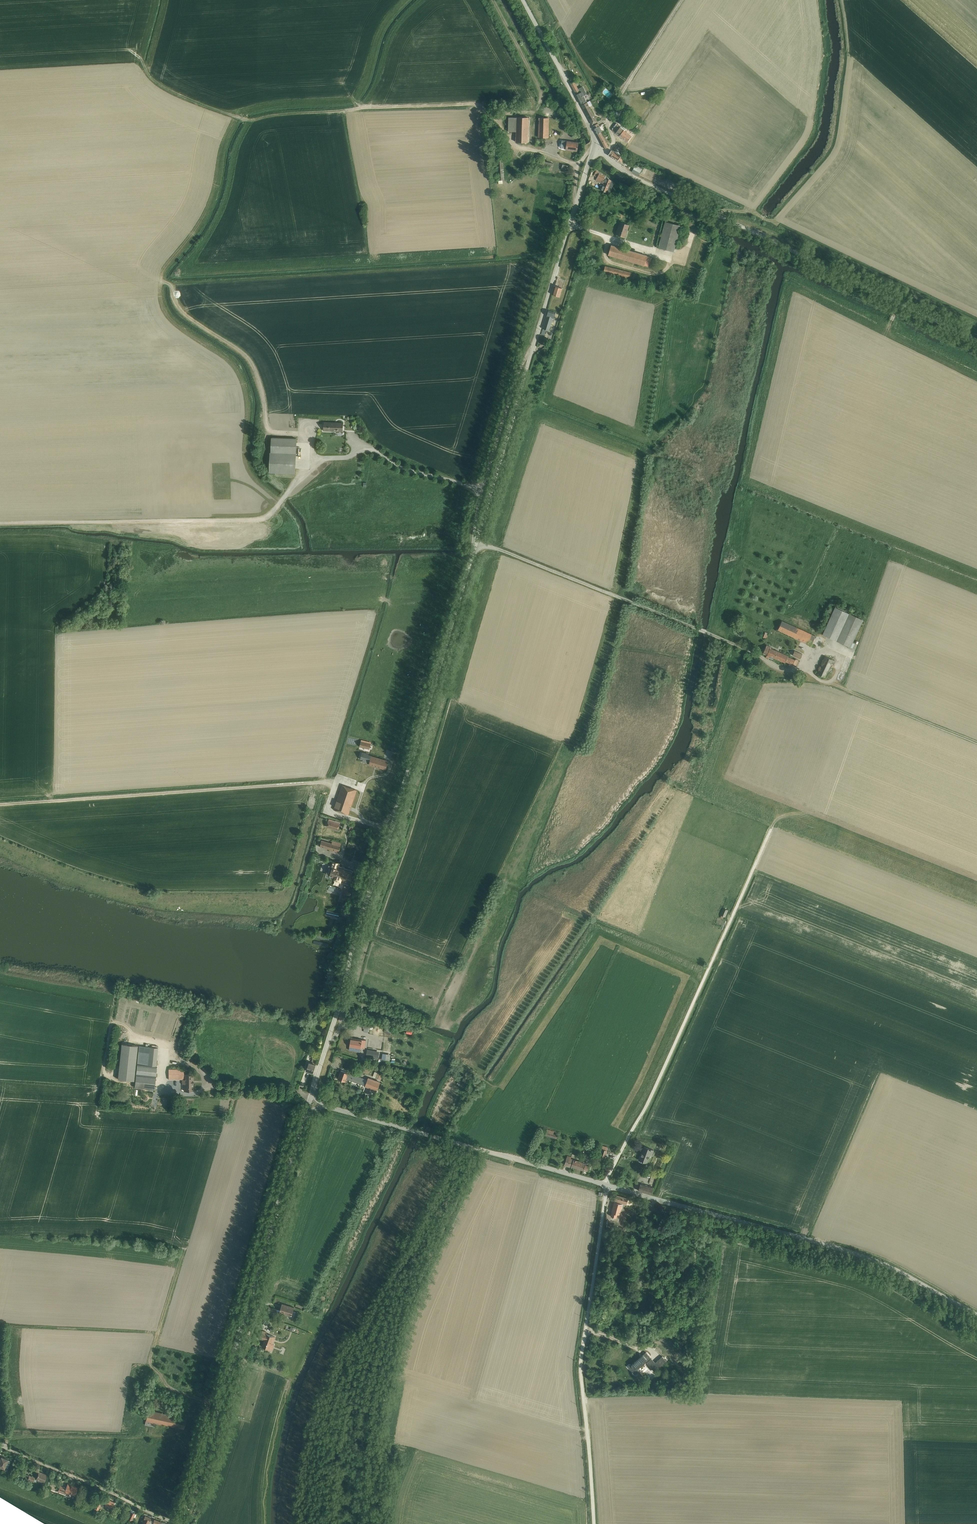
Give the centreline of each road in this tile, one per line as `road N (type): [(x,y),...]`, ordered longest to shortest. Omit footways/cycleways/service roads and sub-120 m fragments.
road 1 (tertiary): [(313,1089),(594,146)]
road 2 (track): [(533,350),(482,490),(475,546),(764,659)]
road 3 (track): [(542,152),(514,145),(474,104),(247,120),(165,88),(140,58)]
road 4 (tertiary): [(181,1523),(307,1111)]
road 5 (unclassified): [(976,340),(634,177),(594,146)]
road 6 (unclassified): [(604,1185),(771,829)]
road 7 (unclassified): [(976,1315),(861,1256),(608,1186)]
road 8 (unclassified): [(594,1523),(581,1364),(608,1186)]
road 9 (track): [(338,781),(0,805)]
road 10 (unclassified): [(604,1185),(321,1105)]
road 11 (track): [(321,1105),(255,1327),(233,1358)]
road 12 (track): [(250,520),(0,524)]
road 13 (track): [(309,435),(269,430),(249,360),(183,313),(172,285),(156,282)]
road 14 (track): [(0,1446),(25,1438),(179,1434),(189,1427),(191,1403),(203,1399)]
road 15 (track): [(659,404),(685,408),(705,368),(718,285),(708,268),(688,258)]
road 16 (unclassified): [(181,1523),(0,1446)]
road 17 (track): [(184,1250),(152,1363),(172,1390),(205,1400)]
road 18 (track): [(682,0),(611,111),(613,142),(604,154)]
road 19 (track): [(499,123),(536,112),(542,95),(493,0)]
road 20 (track): [(681,280),(648,439)]
road 21 (tertiary): [(594,146),(523,0)]
road 22 (track): [(976,742),(829,682)]
road 23 (track): [(353,947),(350,913),(383,824),(397,810)]

